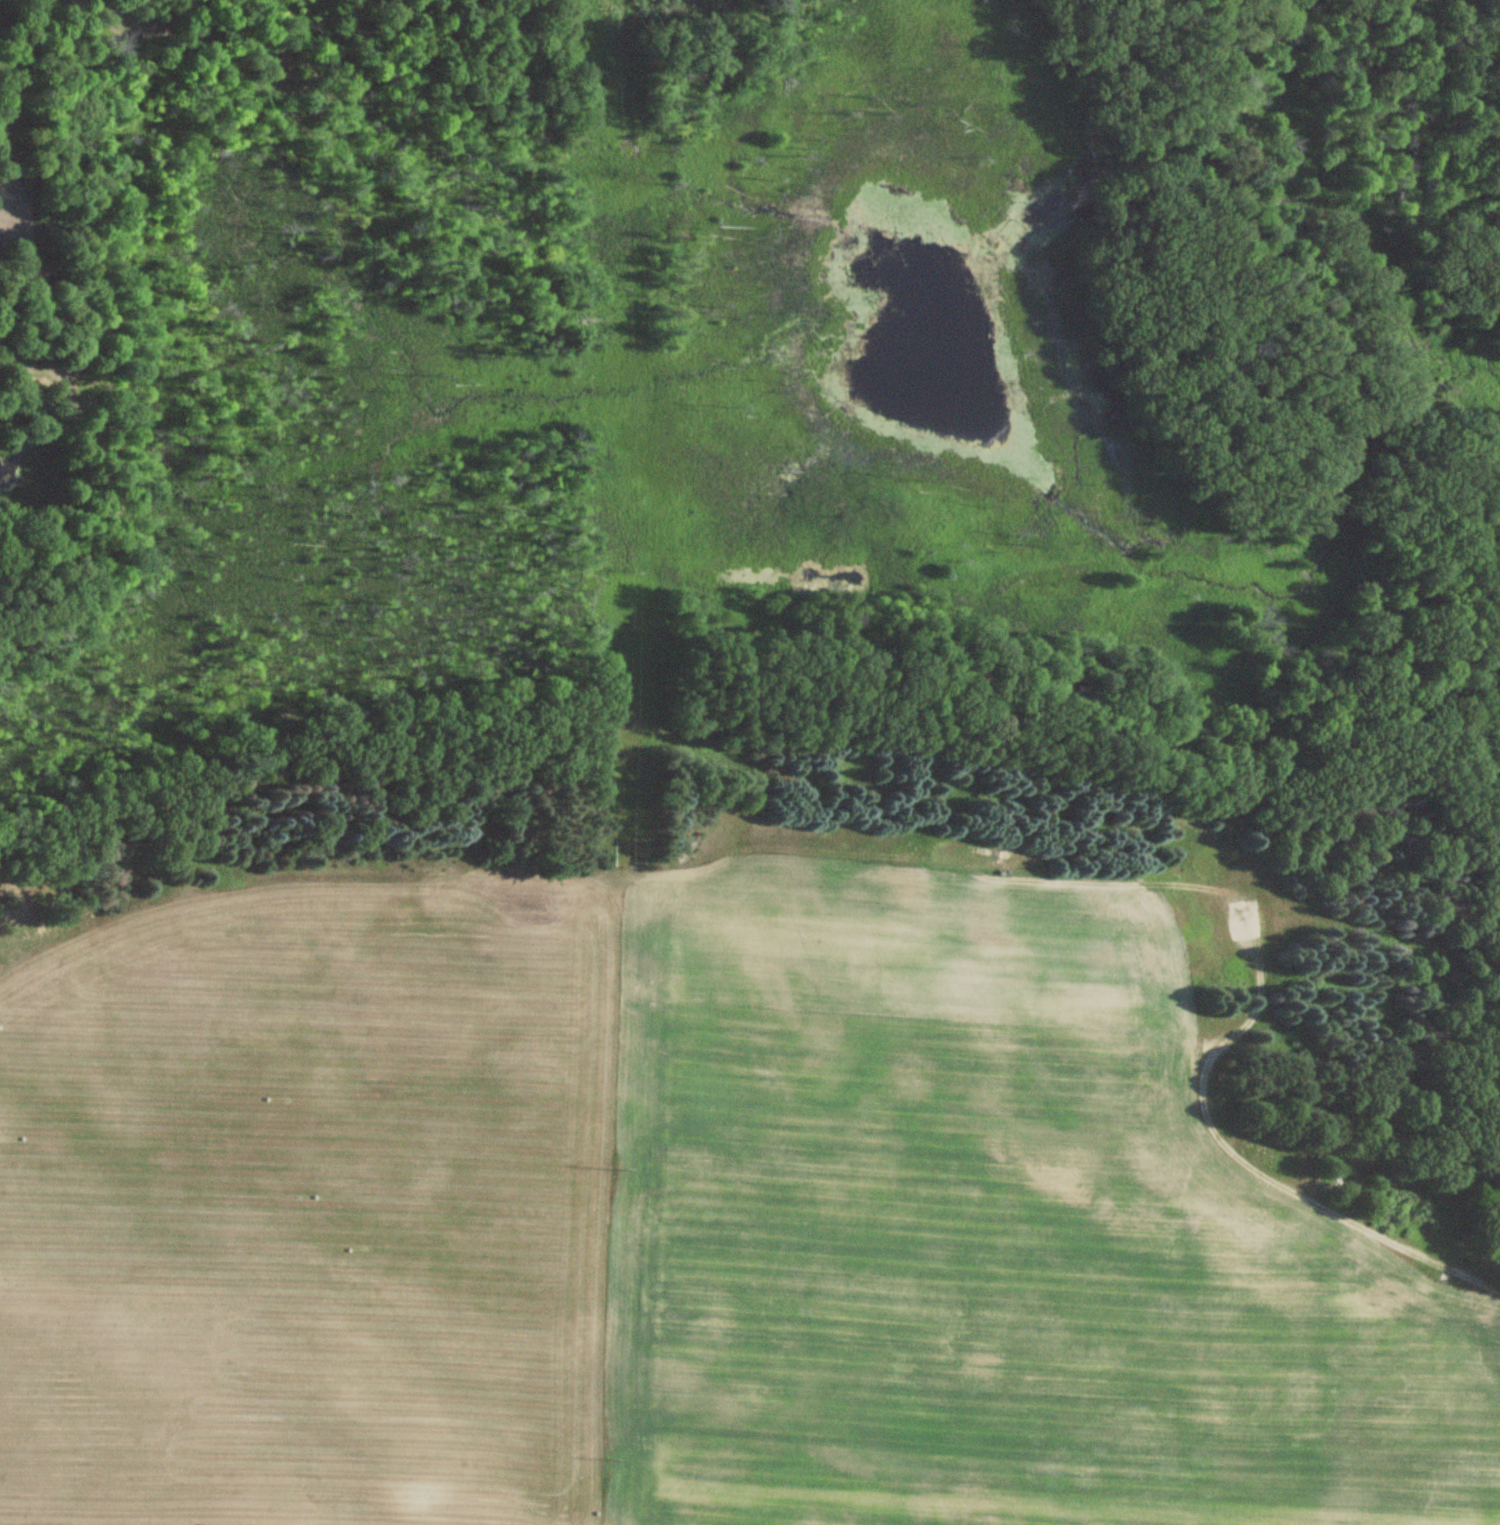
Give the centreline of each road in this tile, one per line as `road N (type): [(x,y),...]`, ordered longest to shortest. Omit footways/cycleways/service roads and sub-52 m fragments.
road 1 (residential): [(1499,1260),(1349,1194),(1285,1029),(1267,894)]

